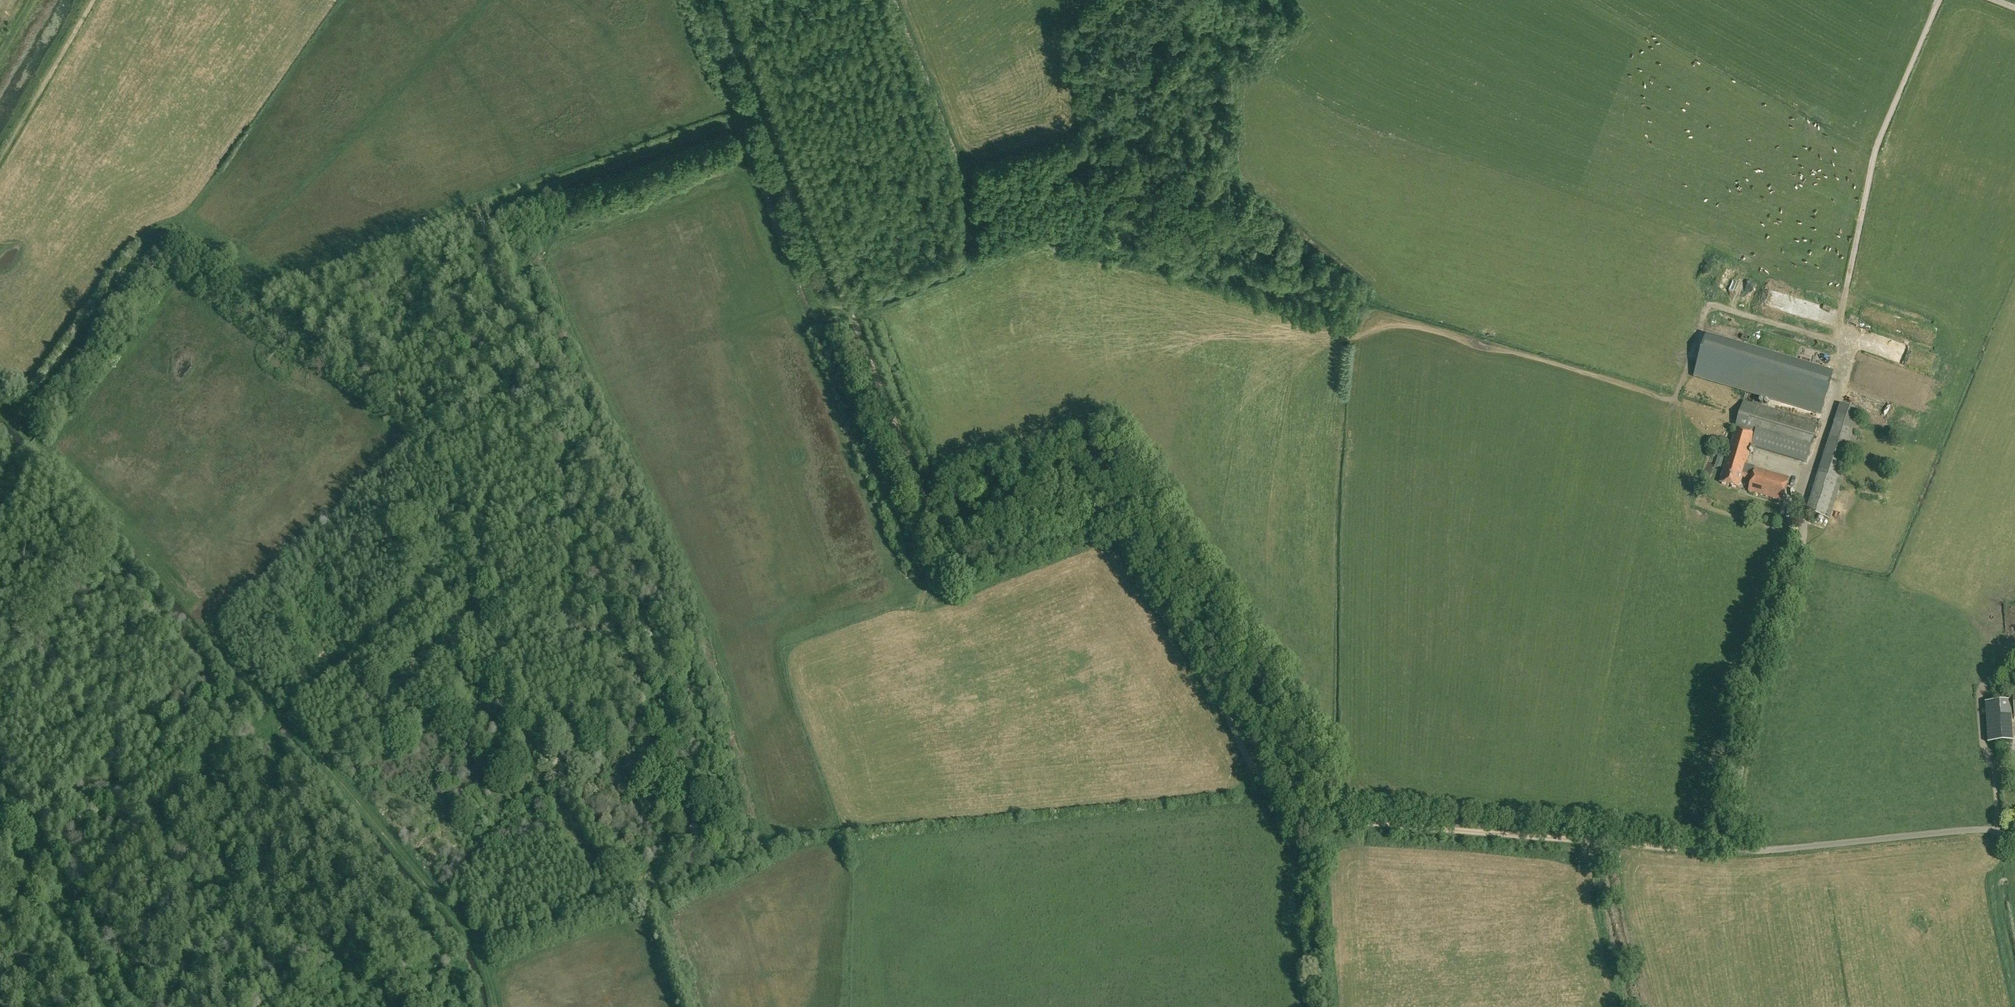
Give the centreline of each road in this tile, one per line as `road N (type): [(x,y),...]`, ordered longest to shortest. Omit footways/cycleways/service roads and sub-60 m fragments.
road 1 (track): [(848,306),(942,542),(965,548),(1120,492),(1144,495),(1296,727),(1324,745),(1325,815),(1731,852)]
road 2 (track): [(768,105),(848,306)]

